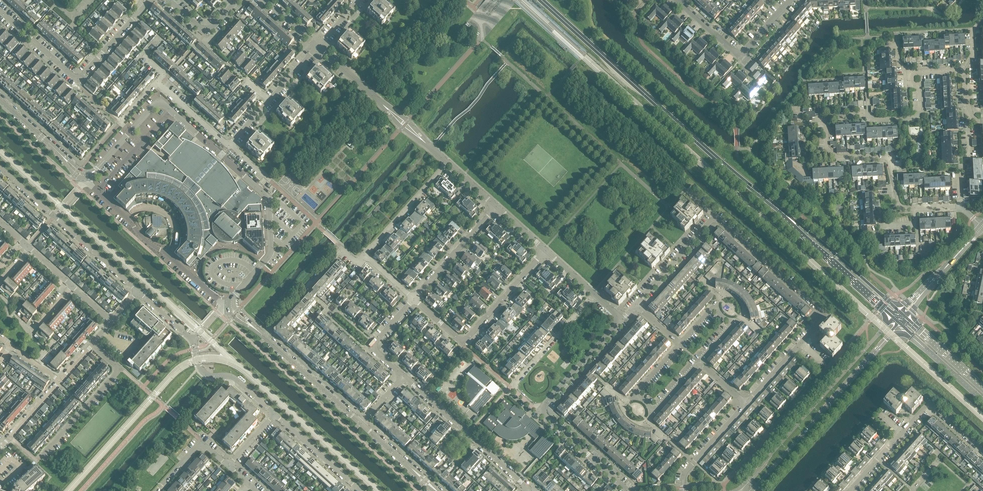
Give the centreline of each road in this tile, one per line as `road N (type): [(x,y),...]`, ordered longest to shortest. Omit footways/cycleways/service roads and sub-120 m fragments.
road 1 (secondary): [(789,220),(540,0)]
road 2 (tertiary): [(894,318),(741,489)]
road 3 (tertiary): [(259,188),(160,103),(100,167)]
road 4 (residential): [(148,0),(77,81),(0,11)]
road 5 (tertiary): [(752,490),(891,334)]
road 6 (residential): [(800,342),(824,316),(715,217)]
road 7 (unclassified): [(447,161),(318,49)]
road 8 (residential): [(527,490),(404,377)]
road 9 (residential): [(539,413),(511,388),(594,295)]
road 10 (residential): [(37,461),(121,368),(94,344)]
road 11 (residential): [(825,123),(826,148),(839,159),(891,158),(899,204),(916,208)]
road 12 (residential): [(699,361),(655,409),(636,393),(680,343)]
road 13 (residential): [(440,321),(463,341),(545,249)]
road 14 (residential): [(678,0),(737,52),(791,0)]
road 15 (residential): [(365,255),(359,262),(345,249),(265,337)]
road 16 (secondary): [(789,220),(894,318)]
road 17 (secondary): [(899,311),(789,220)]
road 18 (residential): [(825,119),(919,118),(918,90),(908,74)]
road 19 (tertiary): [(231,306),(271,254),(268,197),(259,188)]
road 20 (tertiary): [(364,422),(265,337)]
road 21 (residential): [(680,343),(715,306),(732,322),(699,361)]
road 22 (residential): [(365,255),(447,161)]
road 23 (residential): [(539,413),(620,320)]
road 24 (residential): [(415,298),(494,205)]

